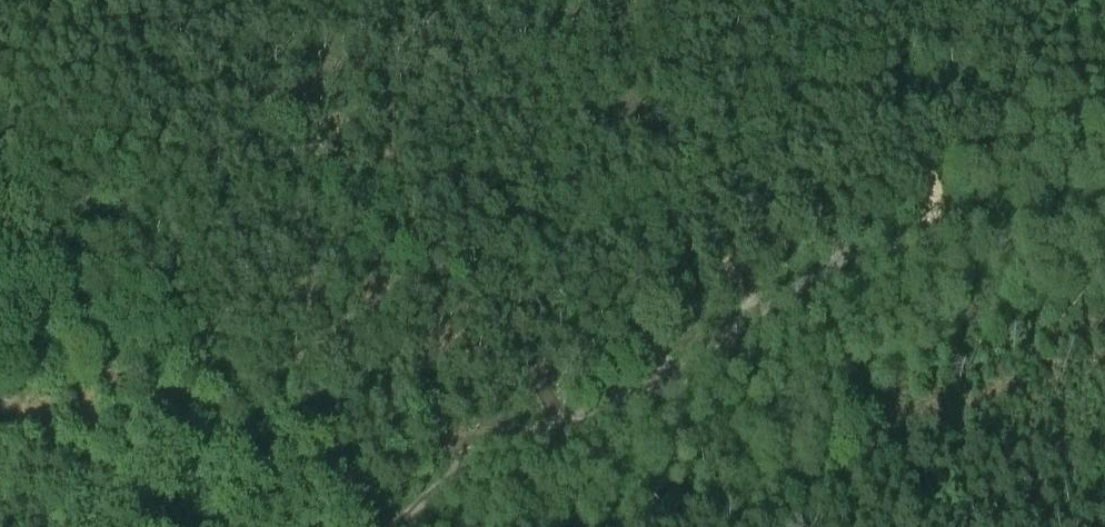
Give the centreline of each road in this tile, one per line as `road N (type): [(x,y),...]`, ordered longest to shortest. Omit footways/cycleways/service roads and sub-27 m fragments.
road 1 (track): [(1104,212),(924,239),(848,267),(741,322),(575,449),(513,454),(448,486),(407,526)]
road 2 (track): [(448,486),(1028,0)]

